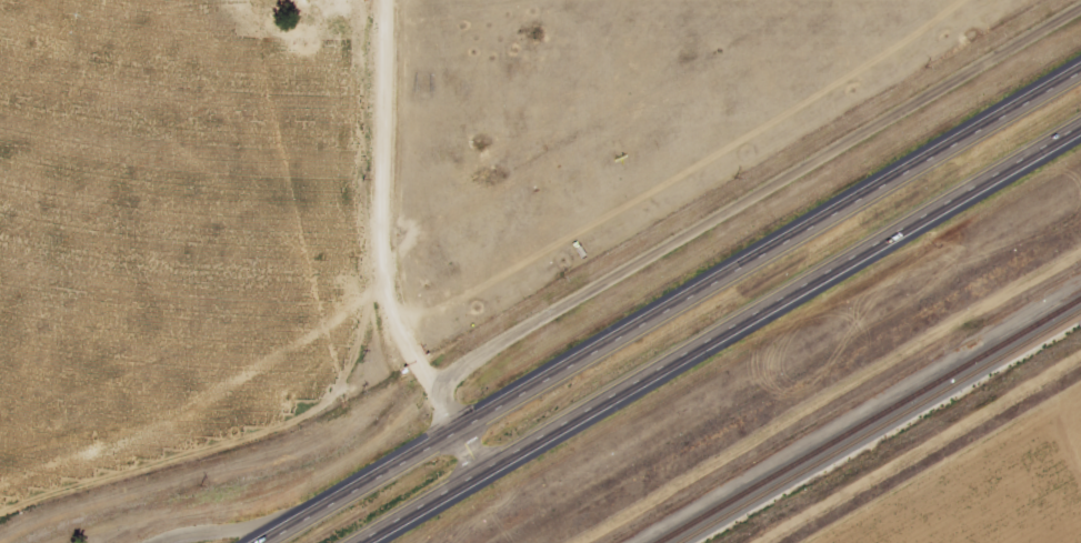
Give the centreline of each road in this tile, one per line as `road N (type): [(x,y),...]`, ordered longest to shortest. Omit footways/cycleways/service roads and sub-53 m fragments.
road 1 (trunk): [(1080,68),(263,542)]
road 2 (trunk): [(361,542),(1080,129)]
road 3 (residential): [(443,405),(449,382),(466,365),(1080,5)]

